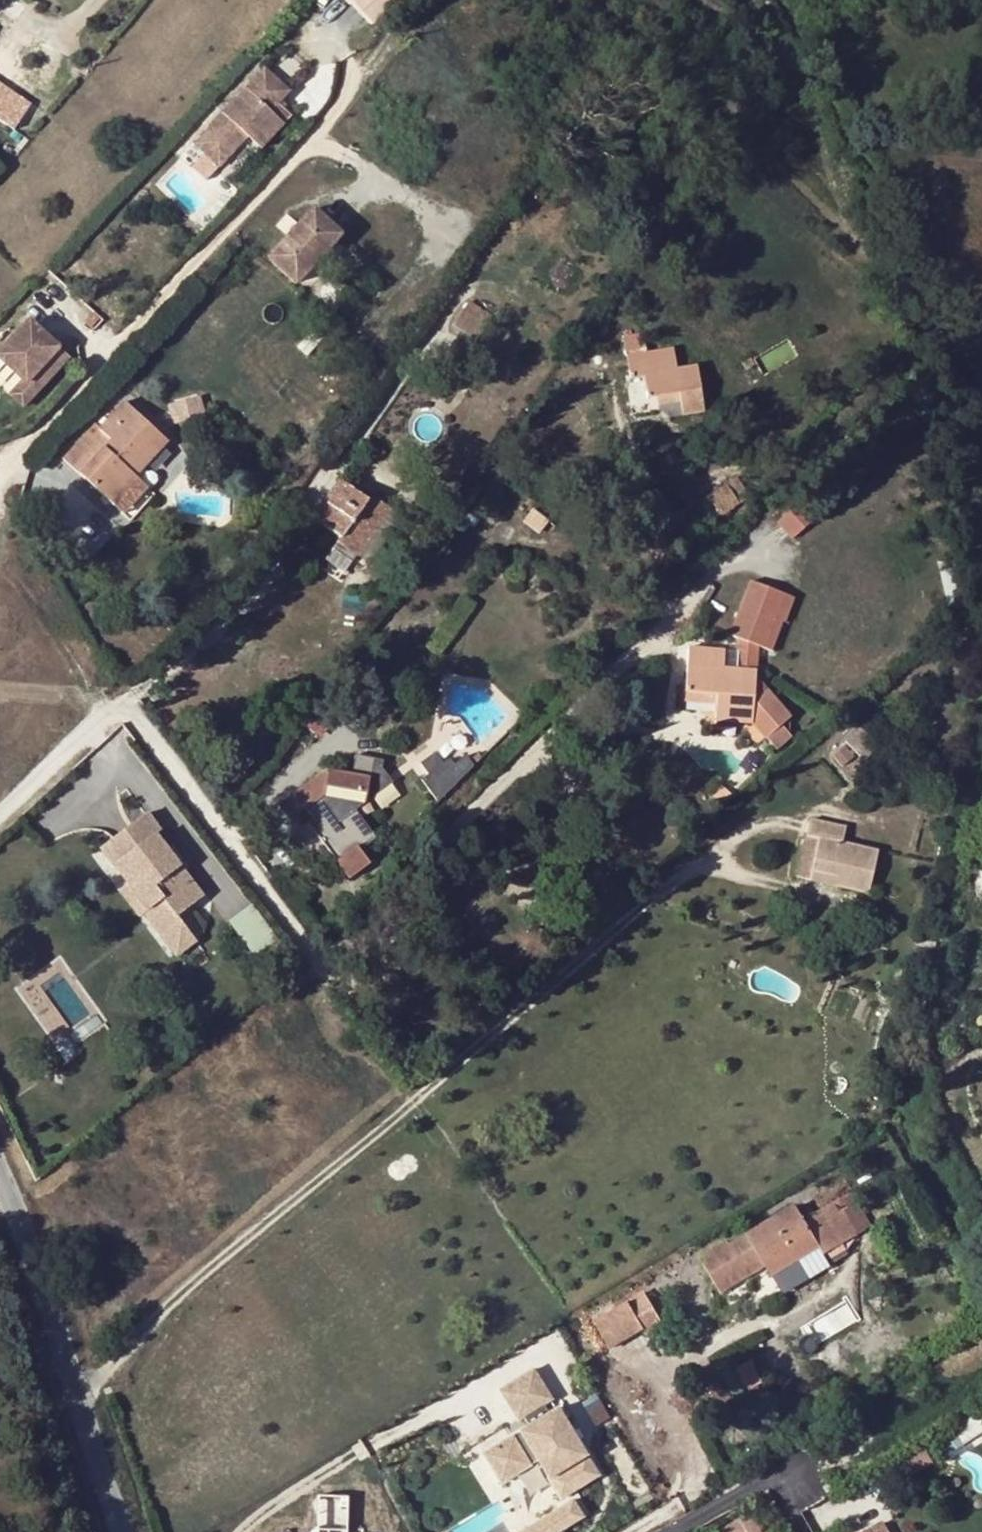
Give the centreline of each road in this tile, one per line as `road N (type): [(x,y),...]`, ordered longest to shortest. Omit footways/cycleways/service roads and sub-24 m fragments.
road 1 (residential): [(676,878),(139,1333),(84,1397)]
road 2 (residential): [(343,458),(300,521),(124,706),(0,818)]
road 3 (residential): [(315,137),(0,487)]
road 4 (residential): [(679,605),(647,642),(622,656),(547,570),(343,458)]
road 5 (unclassified): [(5,1185),(84,1397)]
road 6 (unclassified): [(84,1397),(125,1531)]
road 7 (residential): [(417,348),(343,458)]

